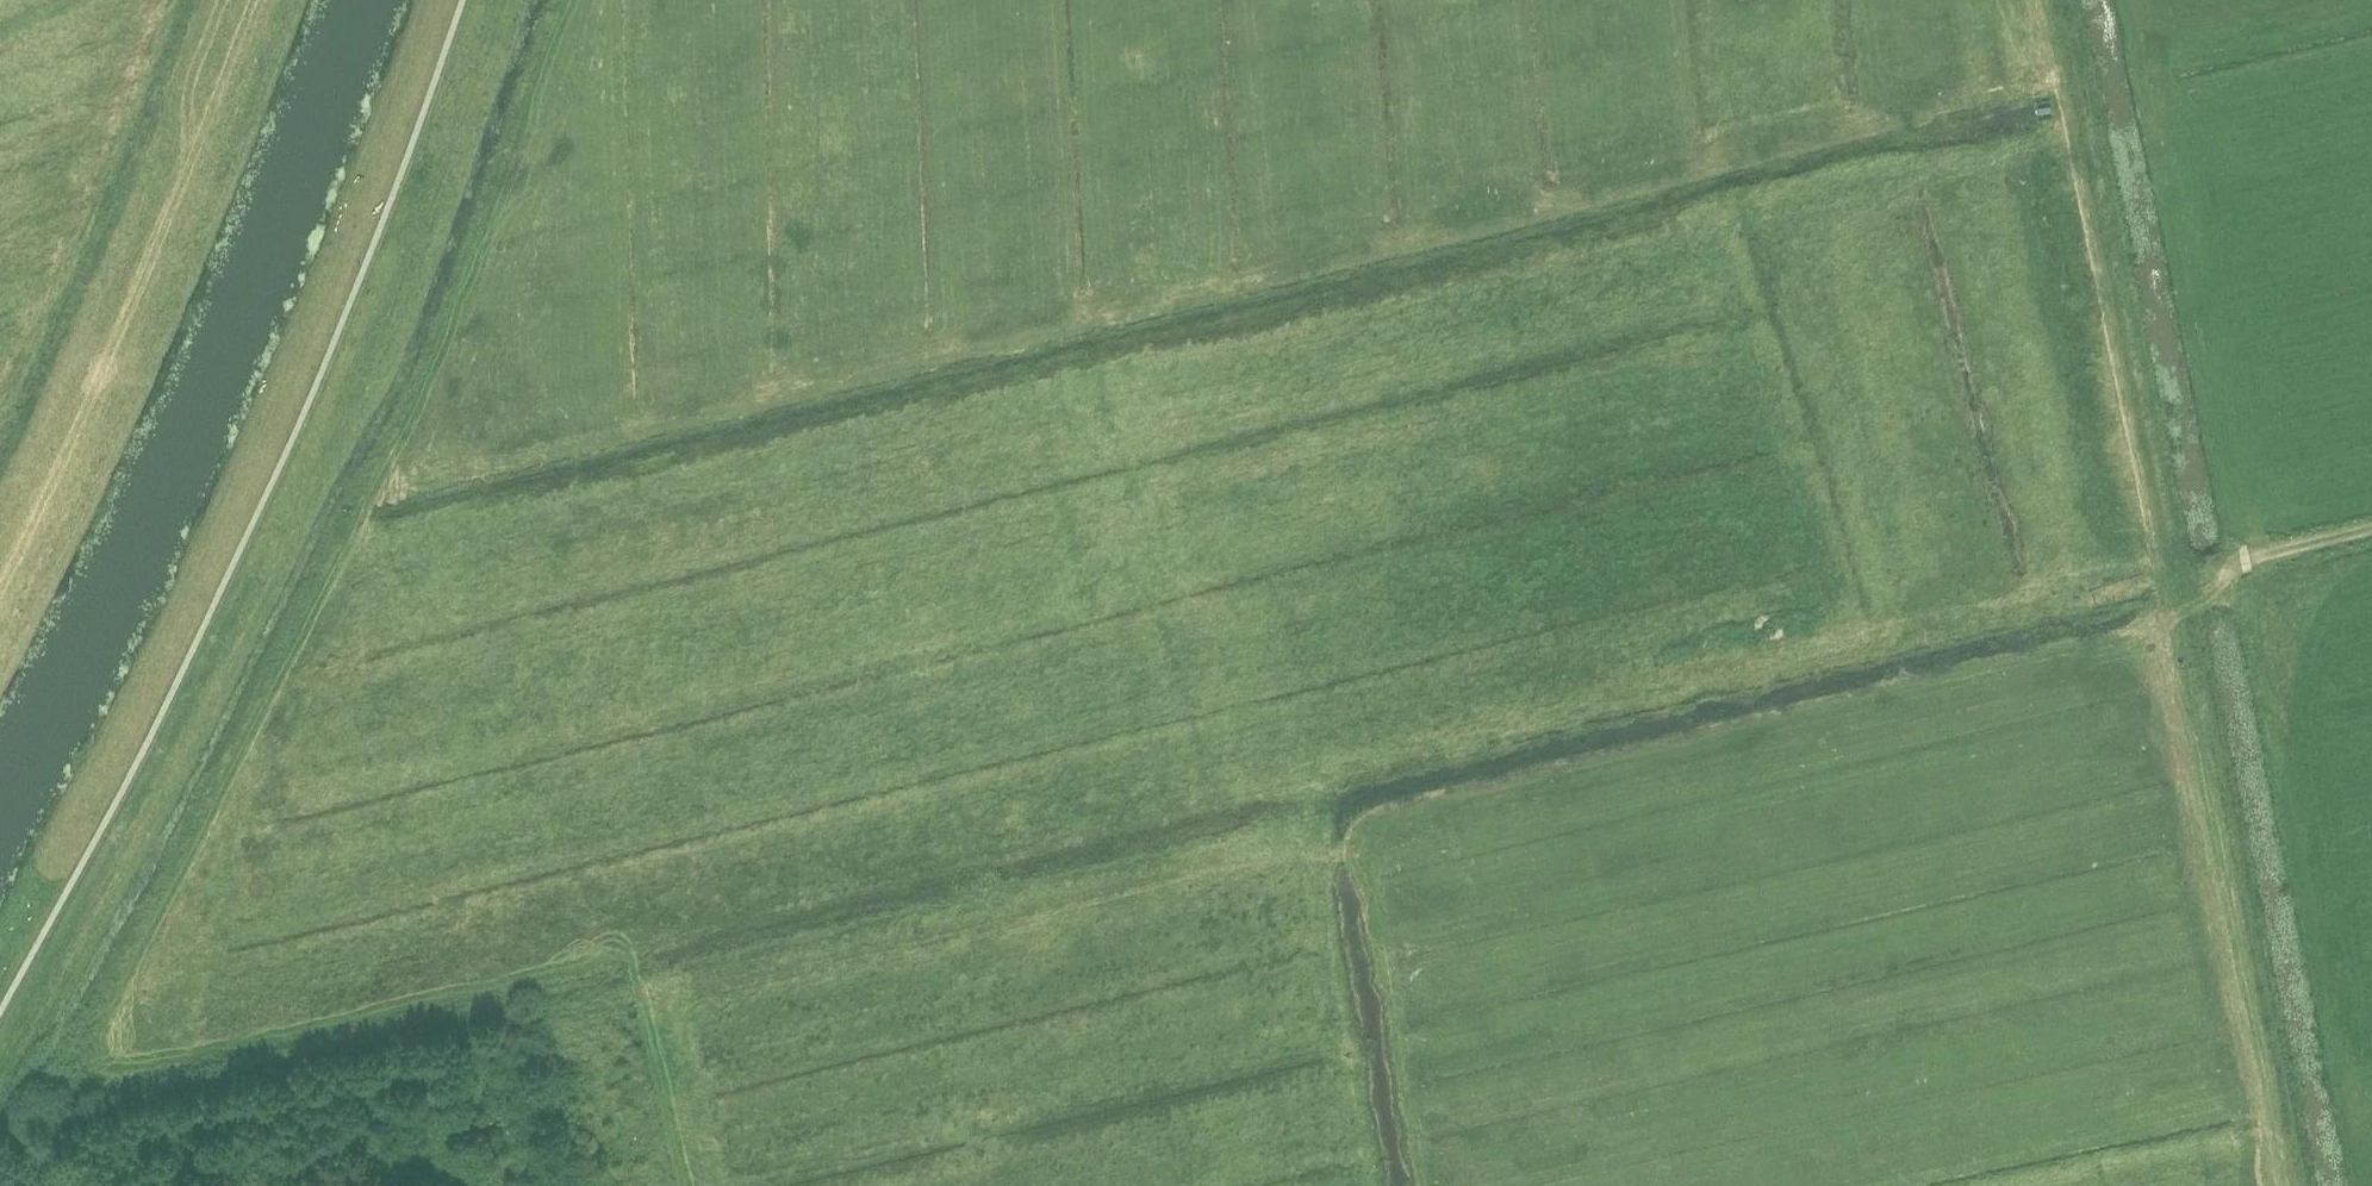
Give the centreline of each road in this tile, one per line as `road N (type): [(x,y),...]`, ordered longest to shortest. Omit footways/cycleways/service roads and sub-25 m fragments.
road 1 (track): [(2371,533),(2219,569)]

